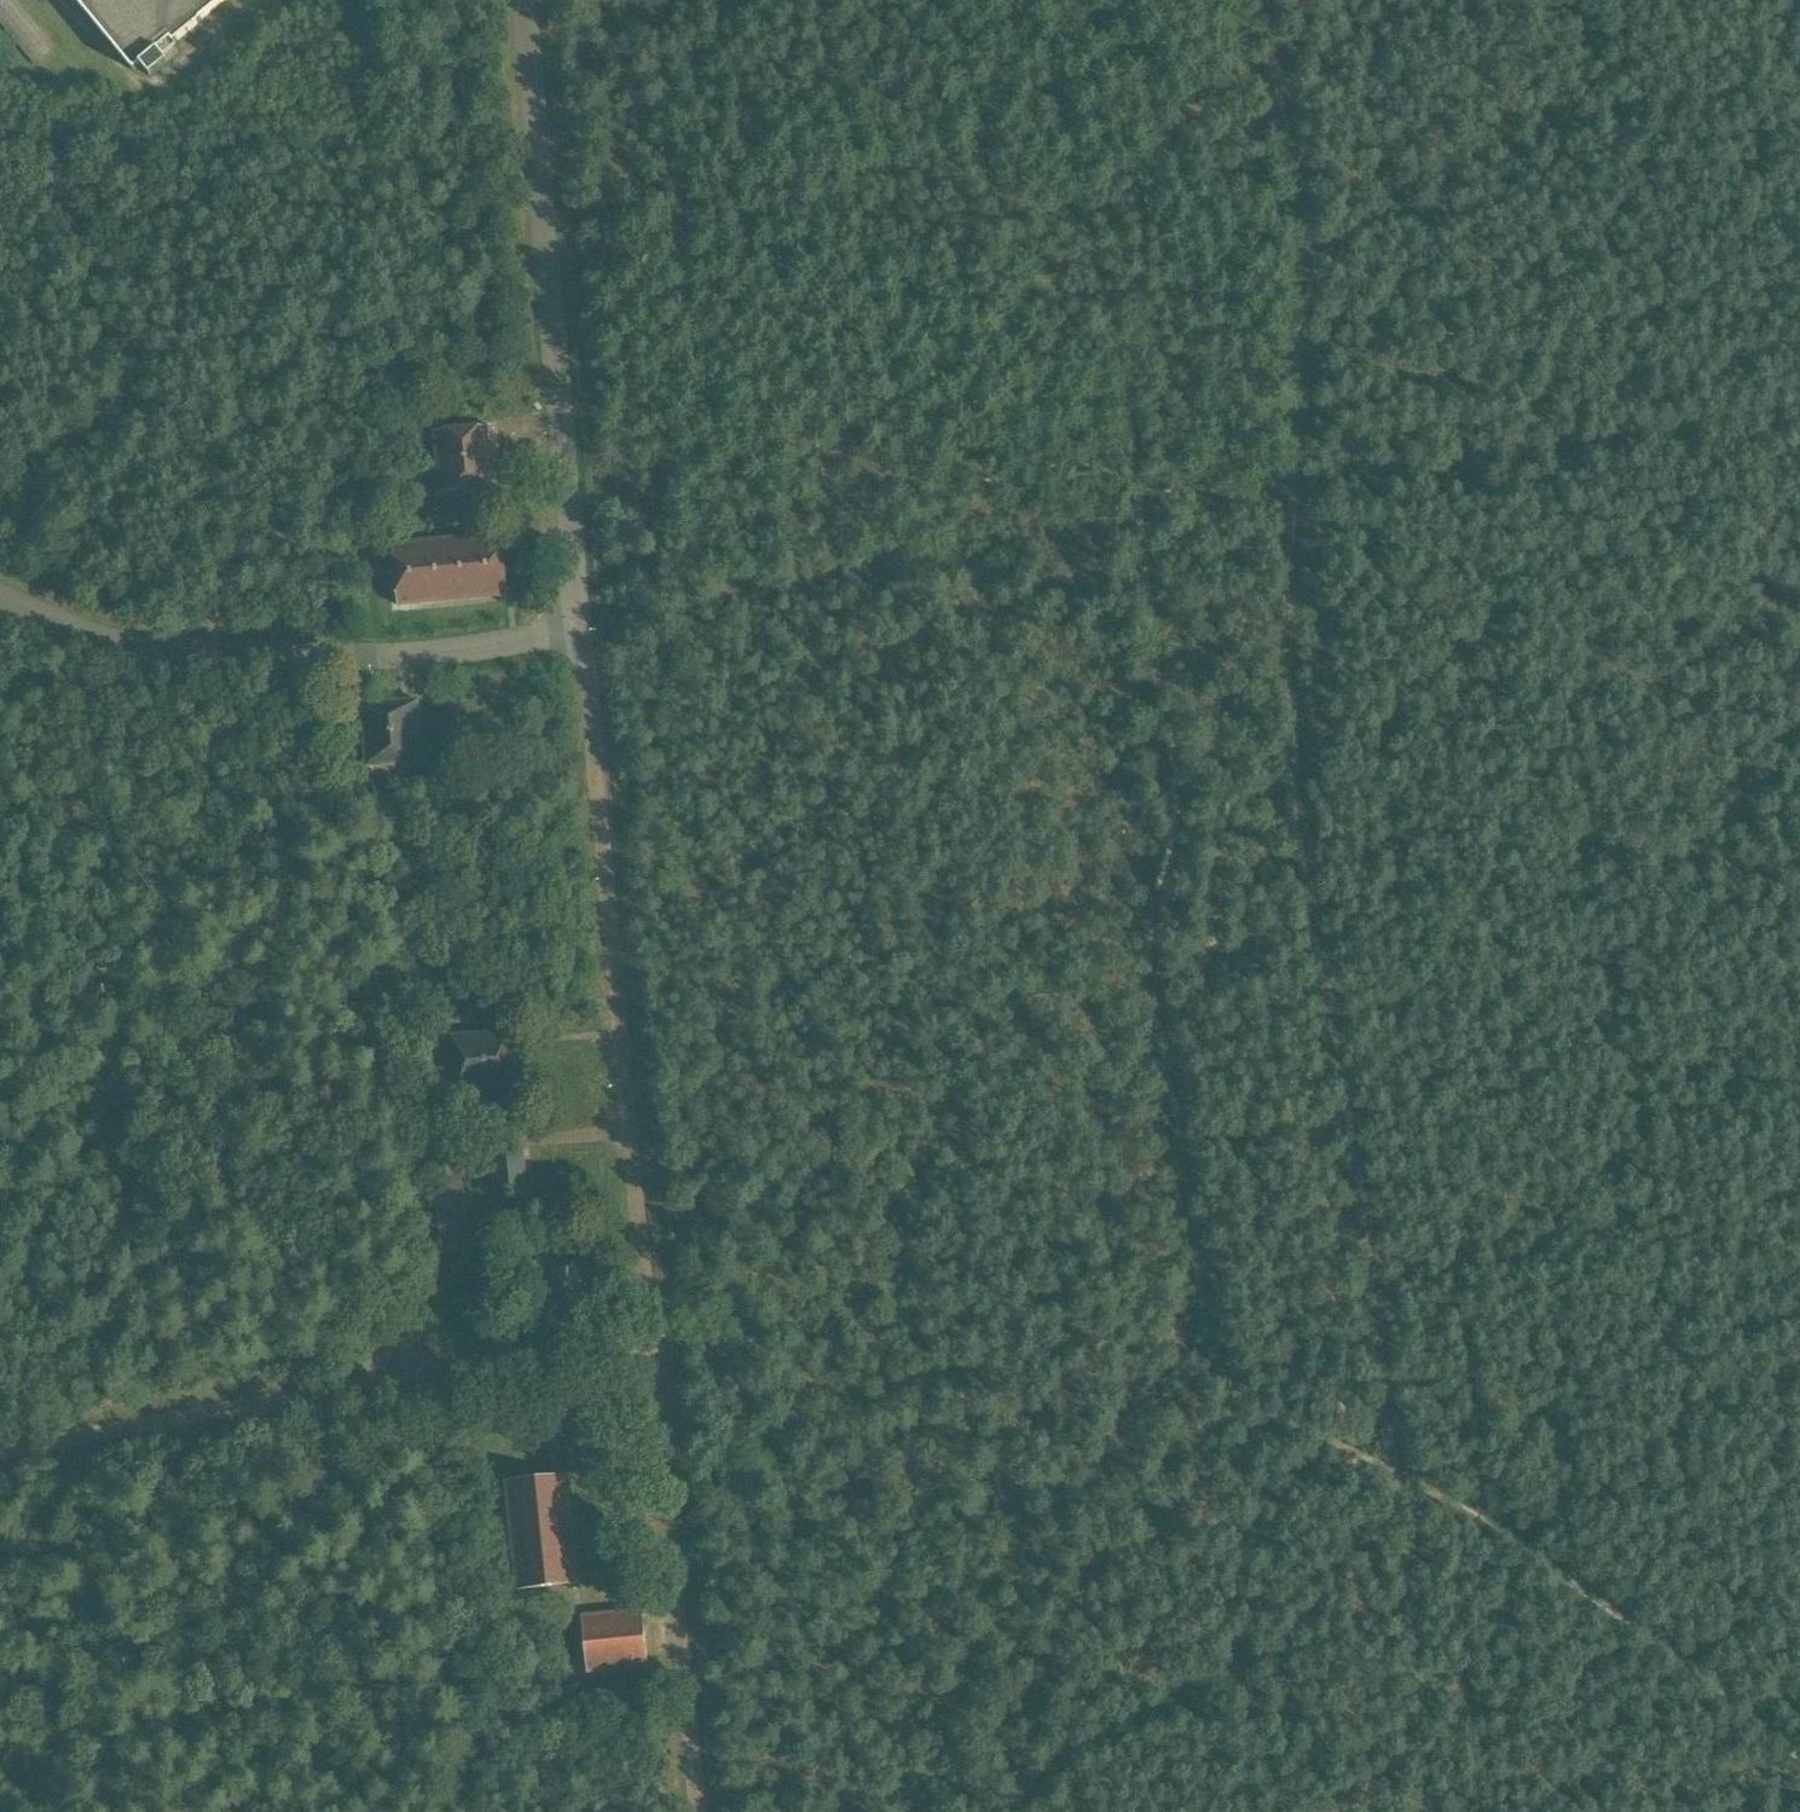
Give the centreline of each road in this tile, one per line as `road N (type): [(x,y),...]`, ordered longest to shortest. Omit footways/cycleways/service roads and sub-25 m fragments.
road 1 (track): [(1799,1758),(1715,1683),(1528,1549),(1428,1488),(1255,1405),(1228,1382),(1212,1354),(1151,952),(1153,905),(1178,800),(1122,383),(1024,0)]

